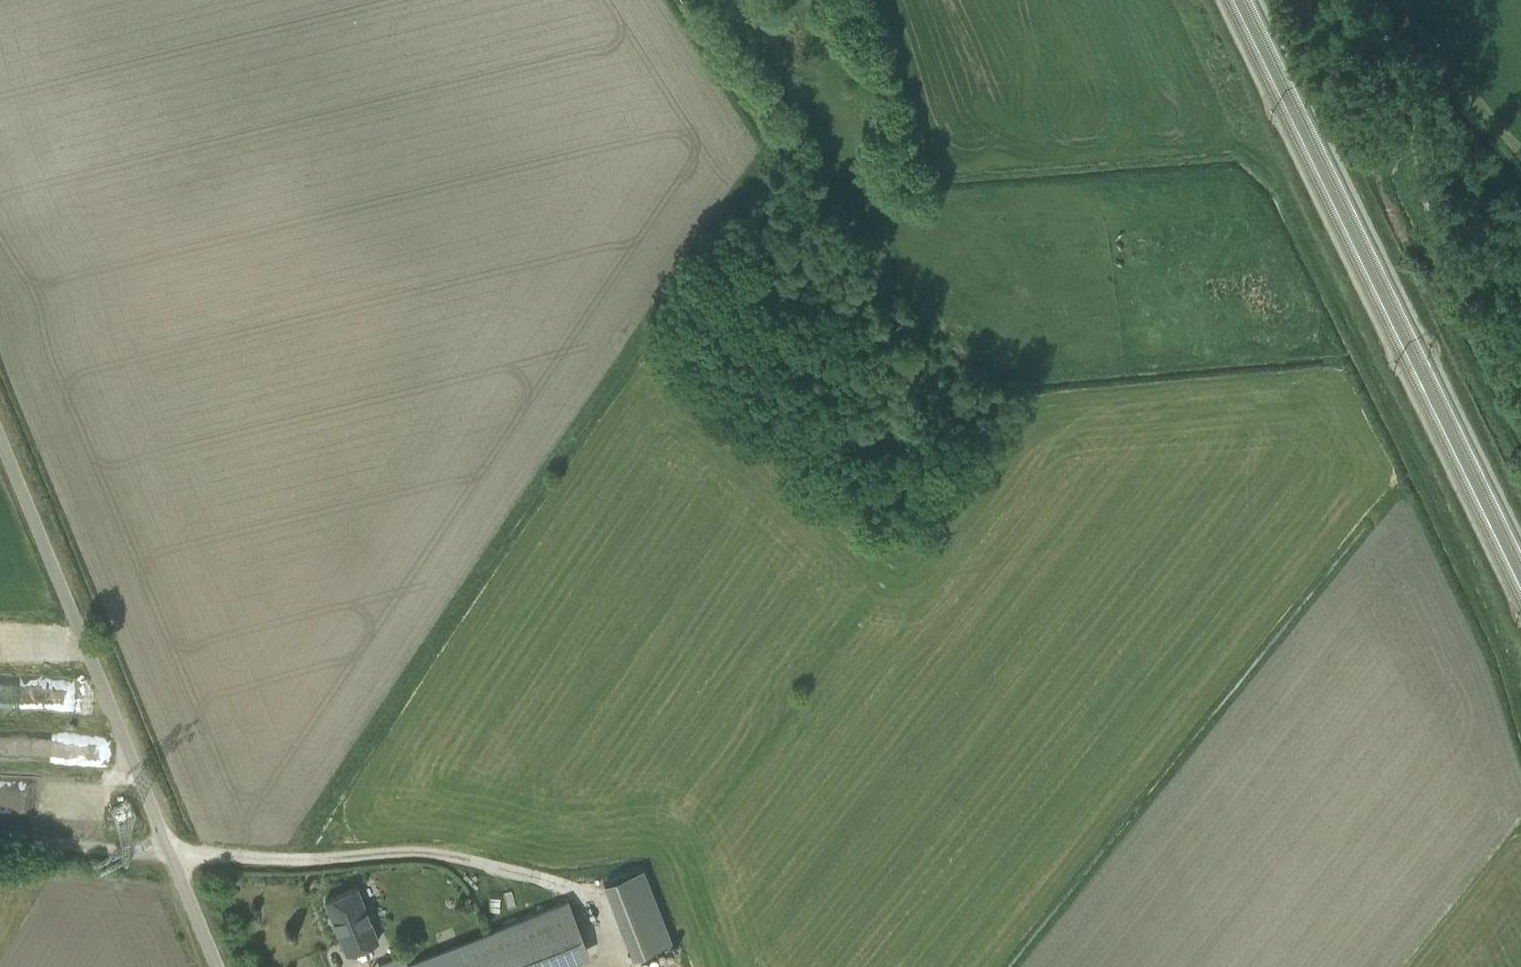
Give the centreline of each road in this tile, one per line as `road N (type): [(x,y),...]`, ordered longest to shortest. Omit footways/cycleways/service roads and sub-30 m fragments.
road 1 (unclassified): [(226,966),(0,417)]
road 2 (track): [(1520,388),(1460,256),(1399,56),(1371,0)]
road 3 (track): [(0,833),(182,859)]

